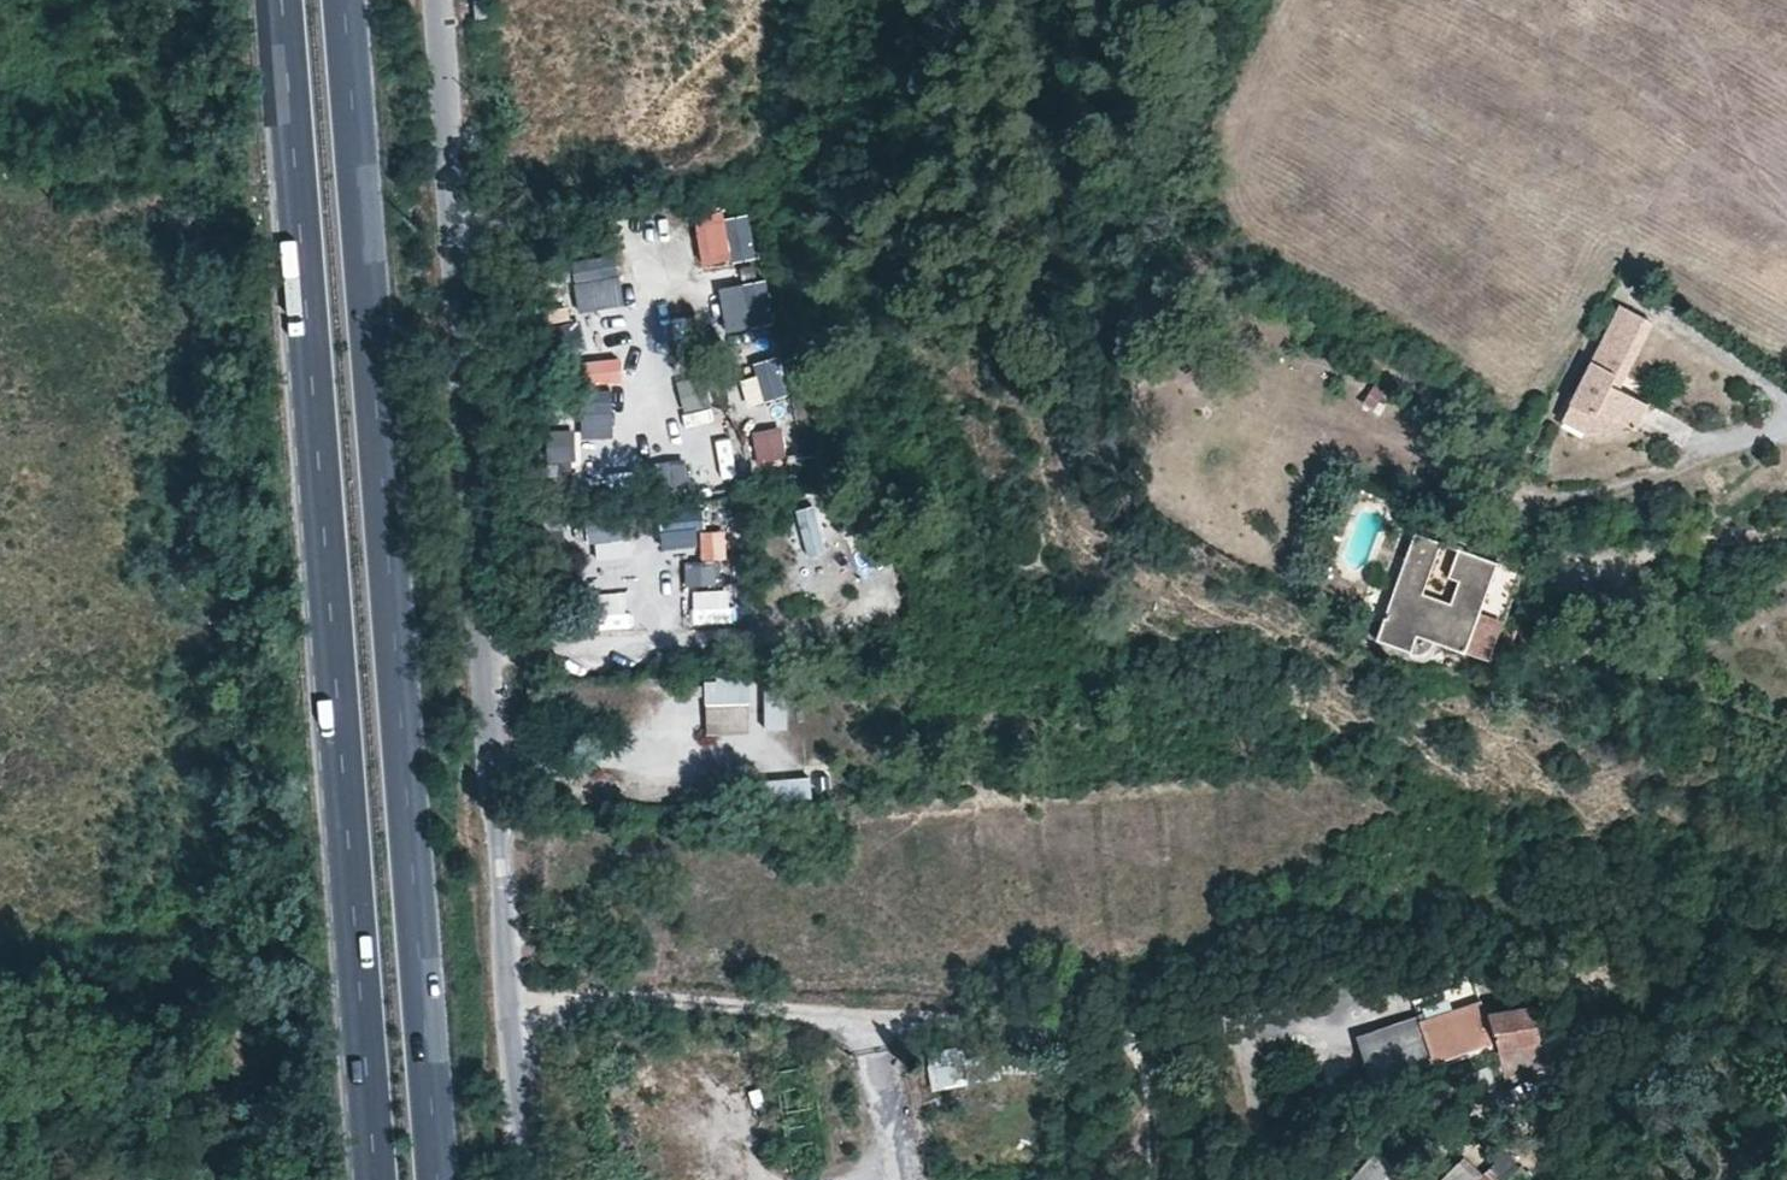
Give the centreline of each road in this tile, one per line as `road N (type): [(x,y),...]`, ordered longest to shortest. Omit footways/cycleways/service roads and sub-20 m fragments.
road 1 (trunk): [(185,0),(290,1179)]
road 2 (trunk): [(352,1179),(250,0)]
road 3 (residential): [(437,0),(529,1179)]
road 4 (primary): [(286,0),(376,1179)]
road 5 (primary): [(436,1179),(347,0)]

